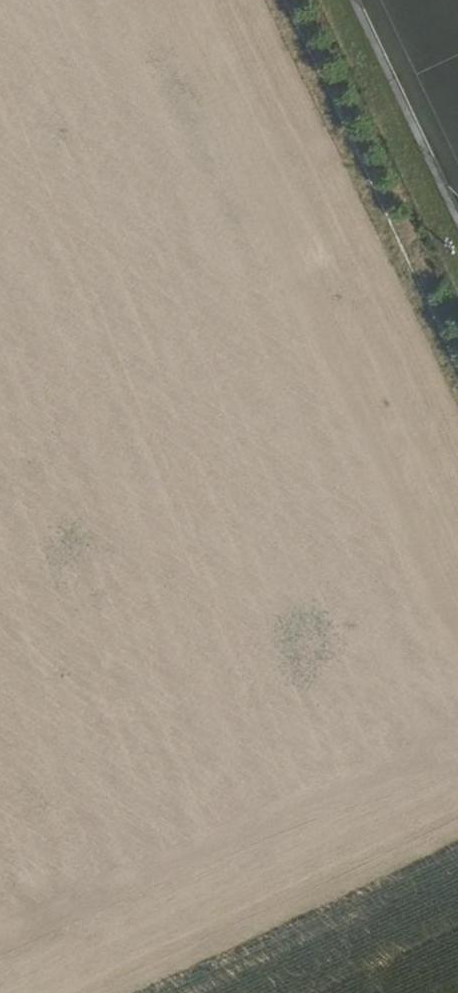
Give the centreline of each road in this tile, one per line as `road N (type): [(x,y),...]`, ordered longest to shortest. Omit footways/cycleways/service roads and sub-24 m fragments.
road 1 (track): [(457,353),(292,0)]

